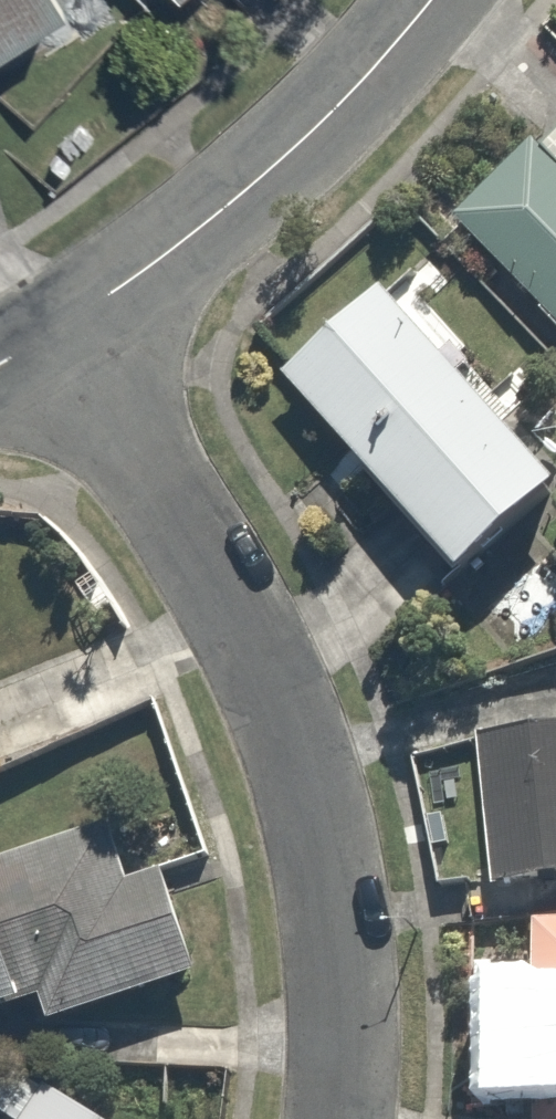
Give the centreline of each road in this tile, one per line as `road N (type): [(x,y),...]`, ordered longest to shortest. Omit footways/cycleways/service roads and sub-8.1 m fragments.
road 1 (residential): [(67,332),(288,752),(321,873),(338,982),(335,1118)]
road 2 (residential): [(441,0),(342,111),(67,332)]

